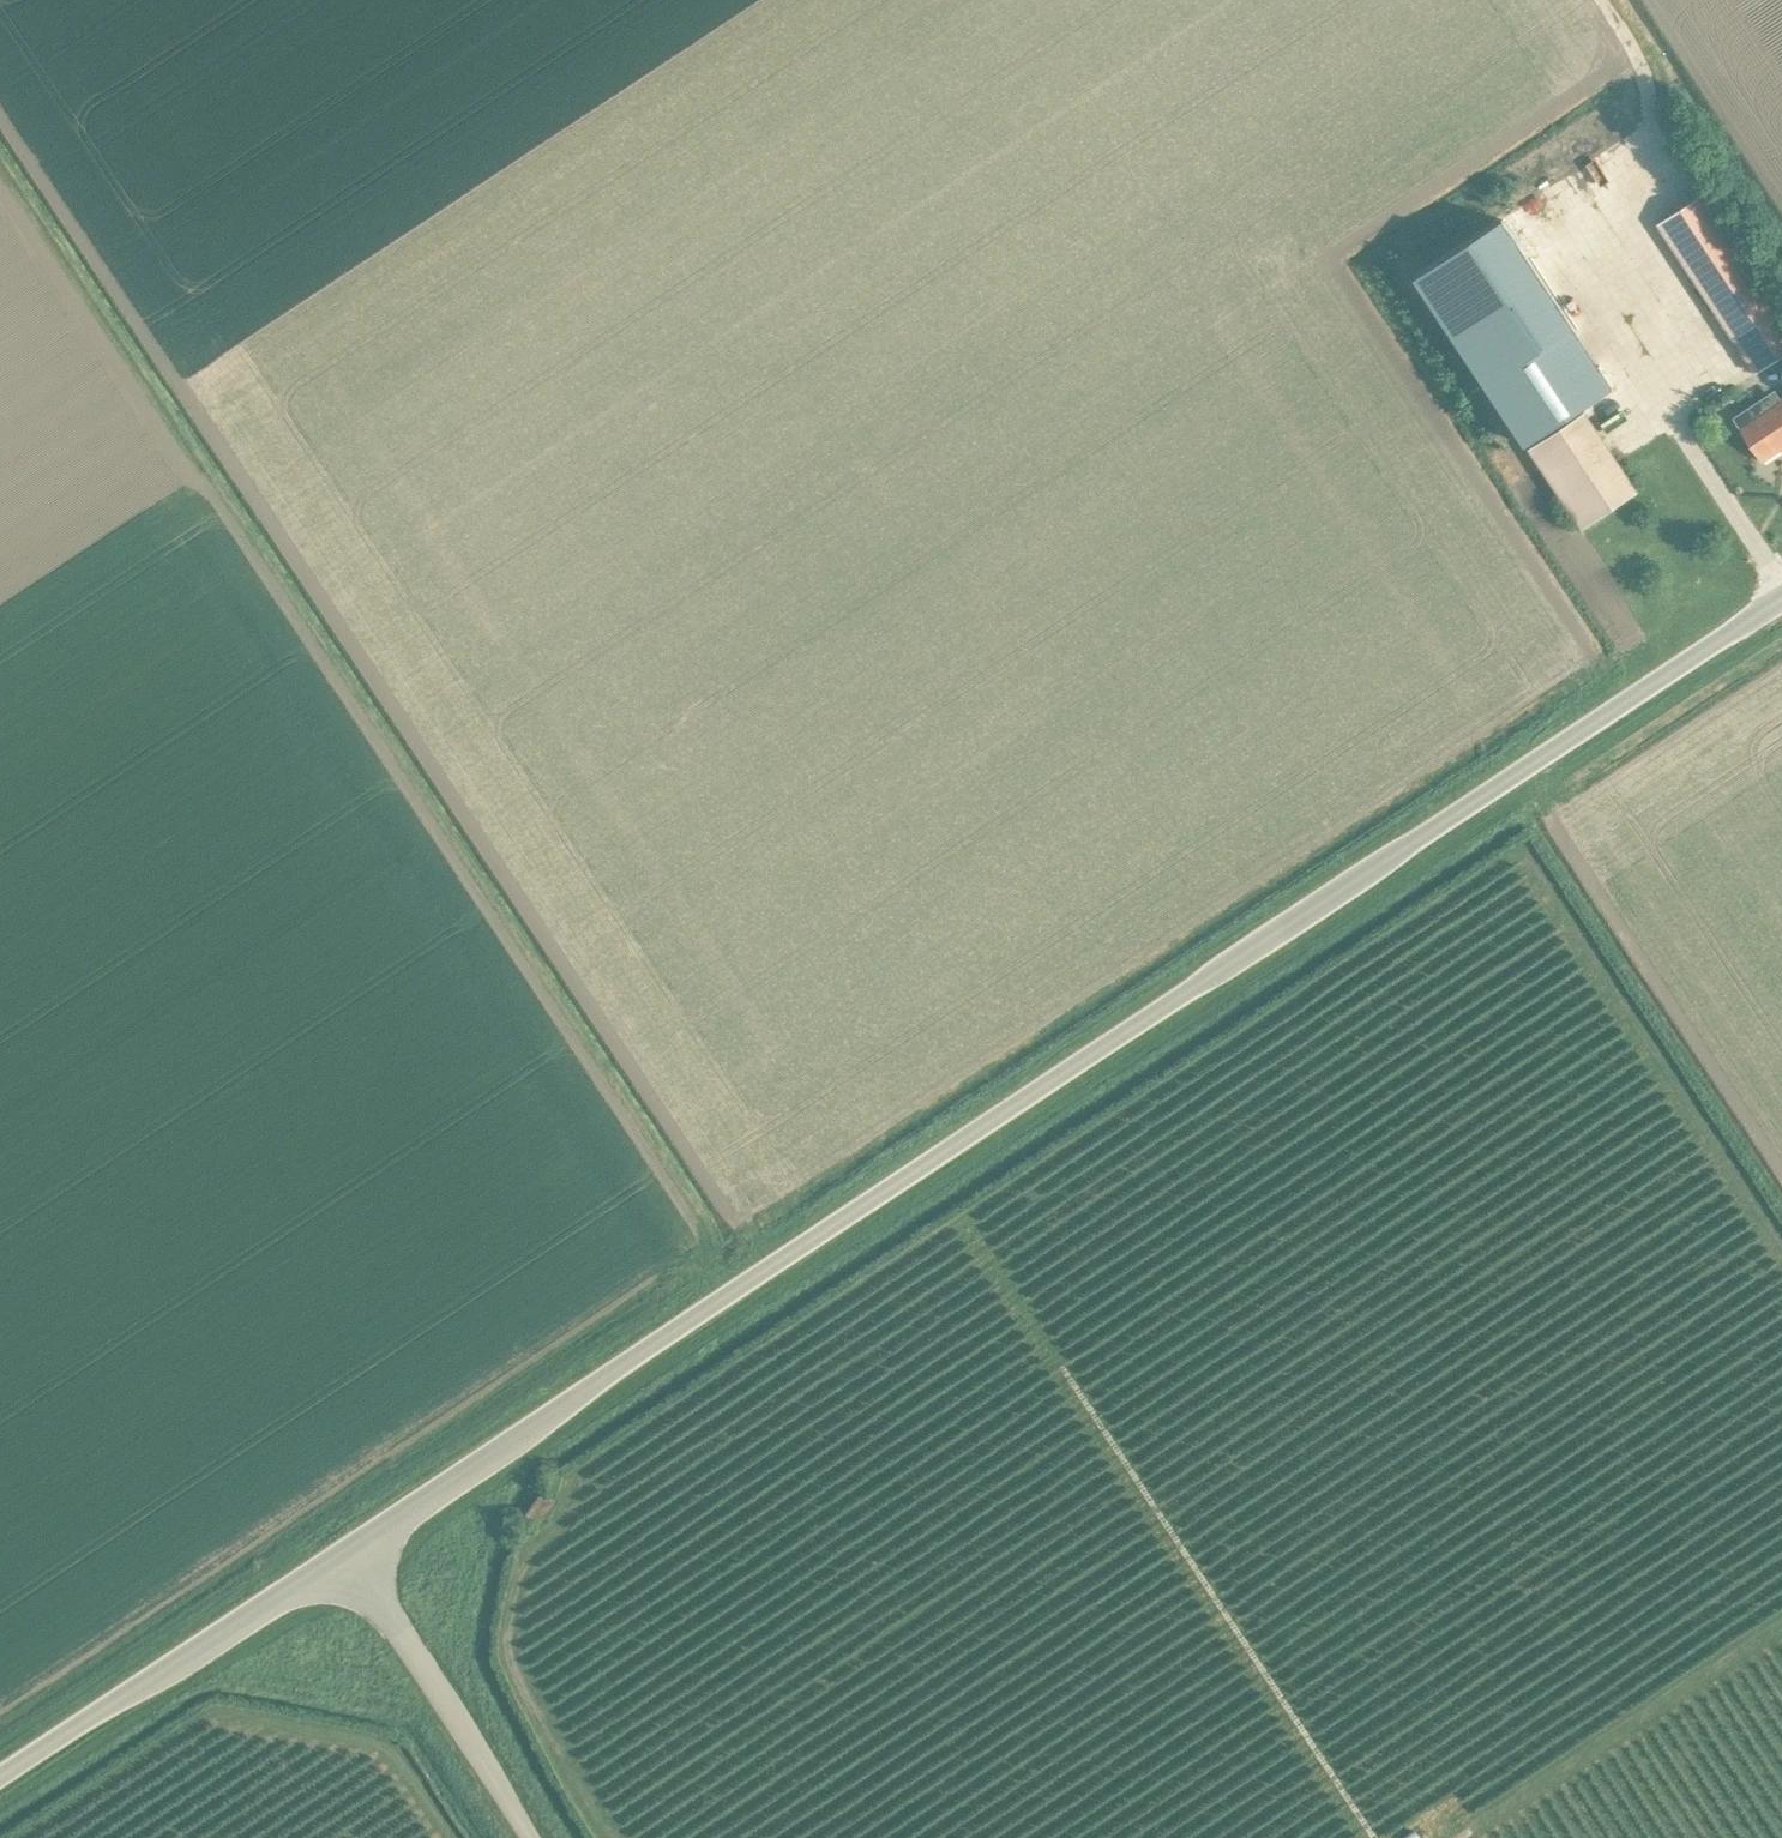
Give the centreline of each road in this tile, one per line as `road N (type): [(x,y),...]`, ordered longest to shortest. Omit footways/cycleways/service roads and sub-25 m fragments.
road 1 (unclassified): [(346,1550),(1781,595)]
road 2 (unclassified): [(0,1777),(346,1550)]
road 3 (unclassified): [(536,1837),(346,1550)]

